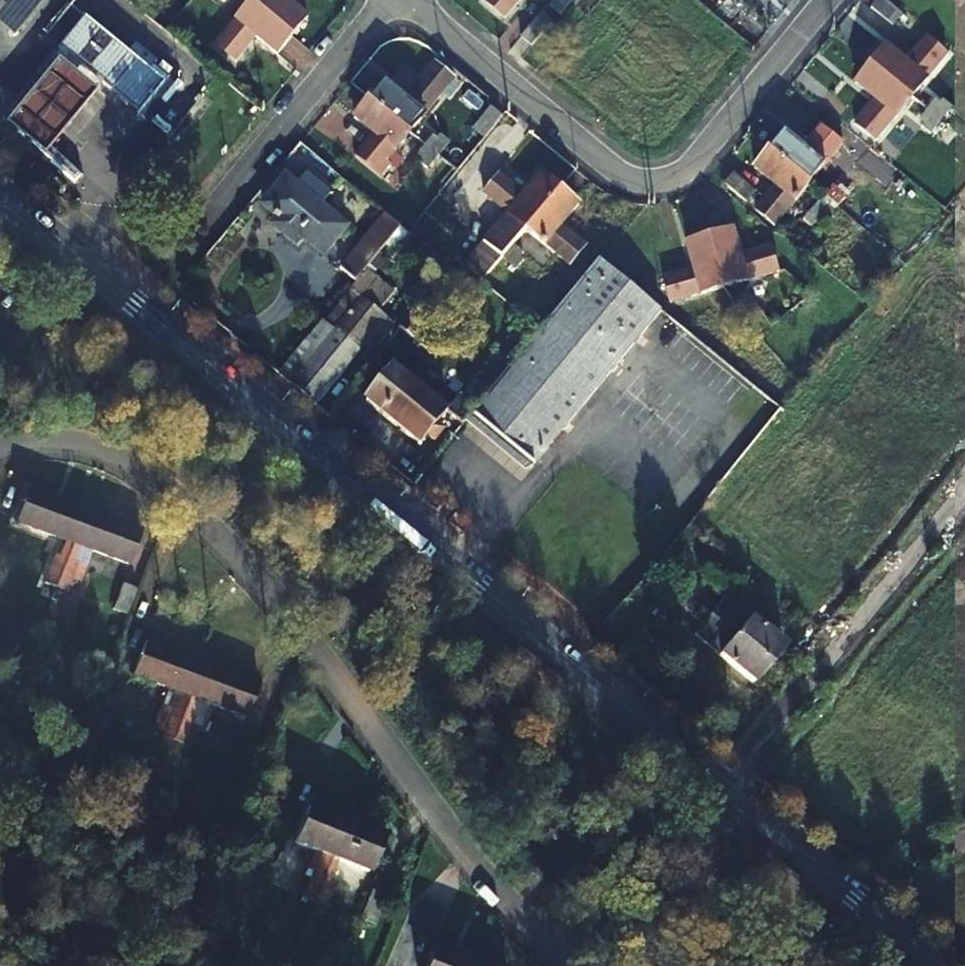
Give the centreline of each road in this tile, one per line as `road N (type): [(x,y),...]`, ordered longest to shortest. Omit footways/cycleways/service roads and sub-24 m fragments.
road 1 (secondary): [(721,786),(0,193)]
road 2 (residential): [(577,965),(172,487),(72,442),(0,446)]
road 3 (residential): [(410,0),(614,171),(640,181),(690,163),(824,0)]
road 4 (residential): [(964,489),(721,786)]
road 5 (residential): [(208,225),(386,0)]
road 6 (secondary): [(941,965),(721,786)]

